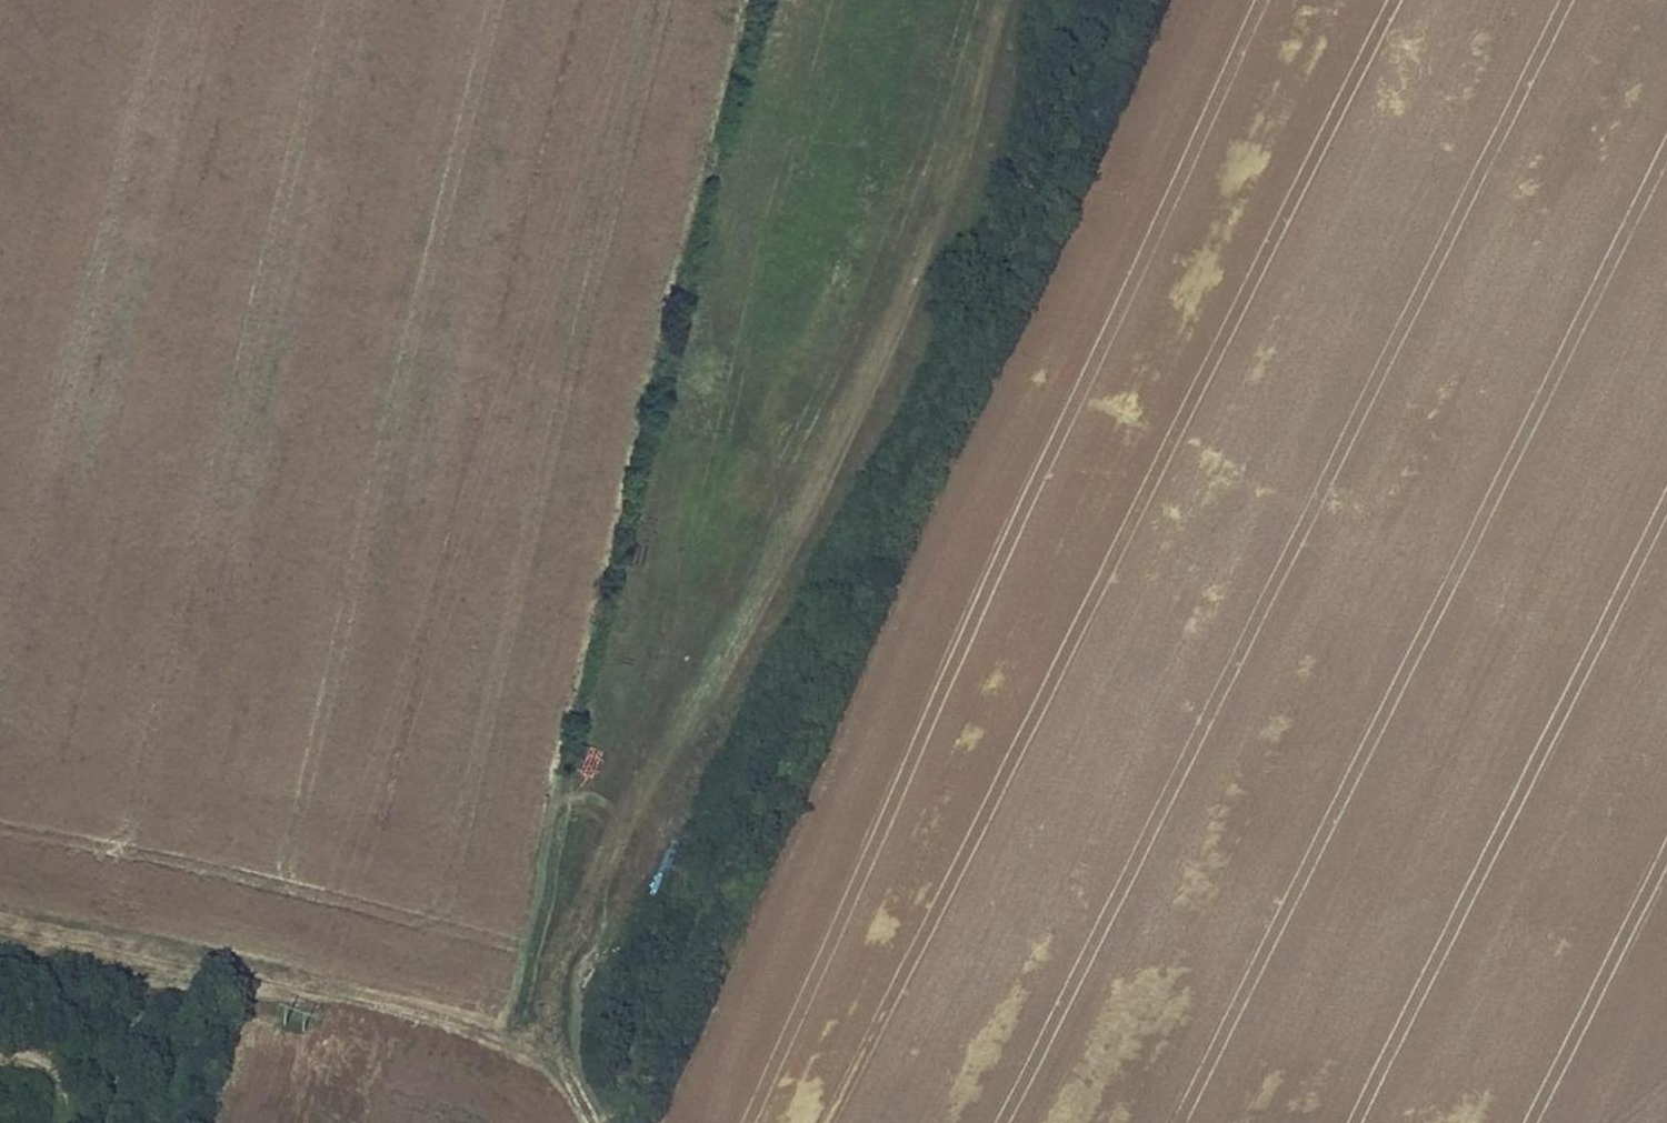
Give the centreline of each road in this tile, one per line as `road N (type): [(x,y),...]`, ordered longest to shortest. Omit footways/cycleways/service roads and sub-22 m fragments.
road 1 (track): [(552,1066),(571,962),(904,305),(1015,0)]
road 2 (track): [(552,1066),(270,976),(0,915)]

